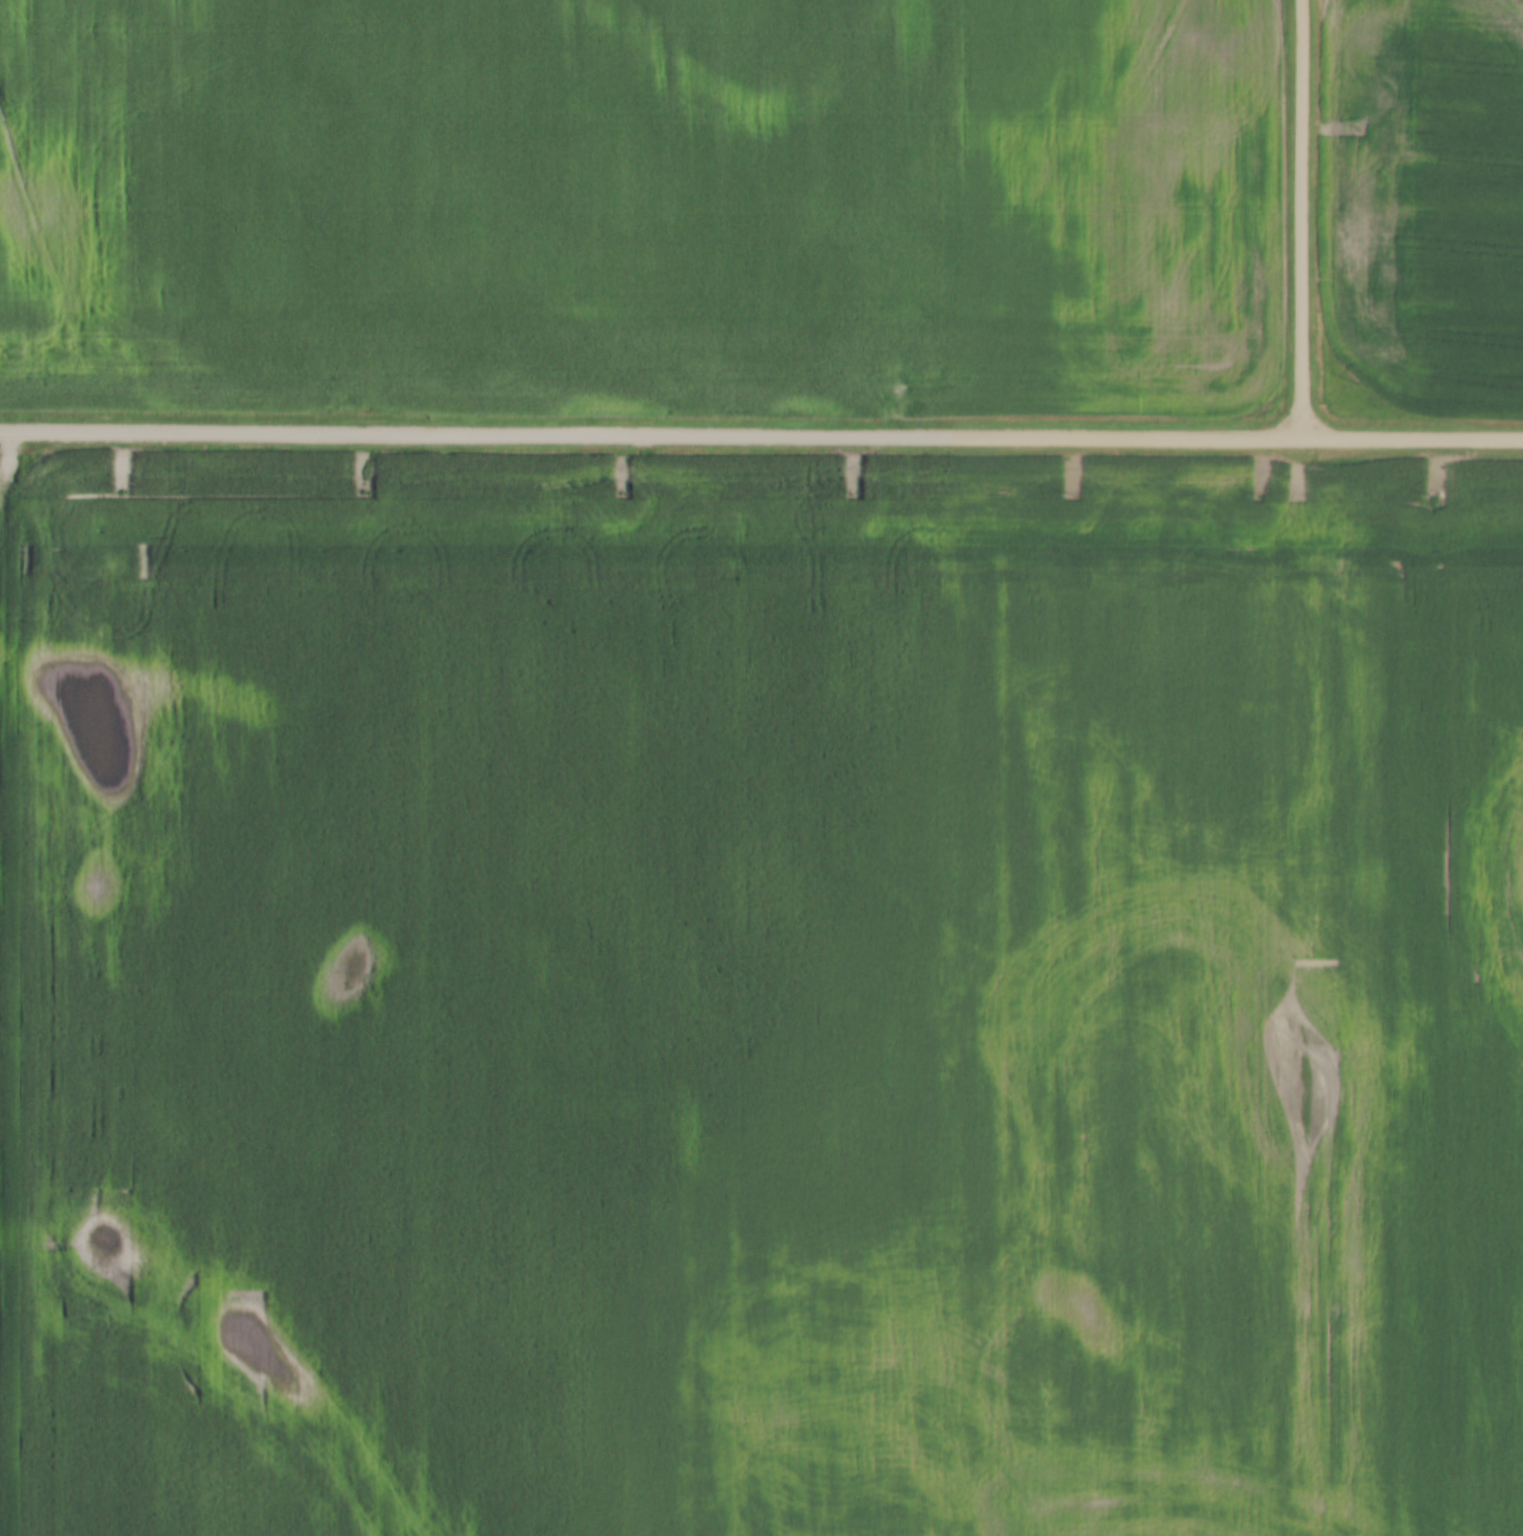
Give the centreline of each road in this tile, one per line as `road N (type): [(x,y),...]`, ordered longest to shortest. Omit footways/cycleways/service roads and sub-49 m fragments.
road 1 (tertiary): [(0,432),(1522,440)]
road 2 (residential): [(1305,439),(1304,0)]

